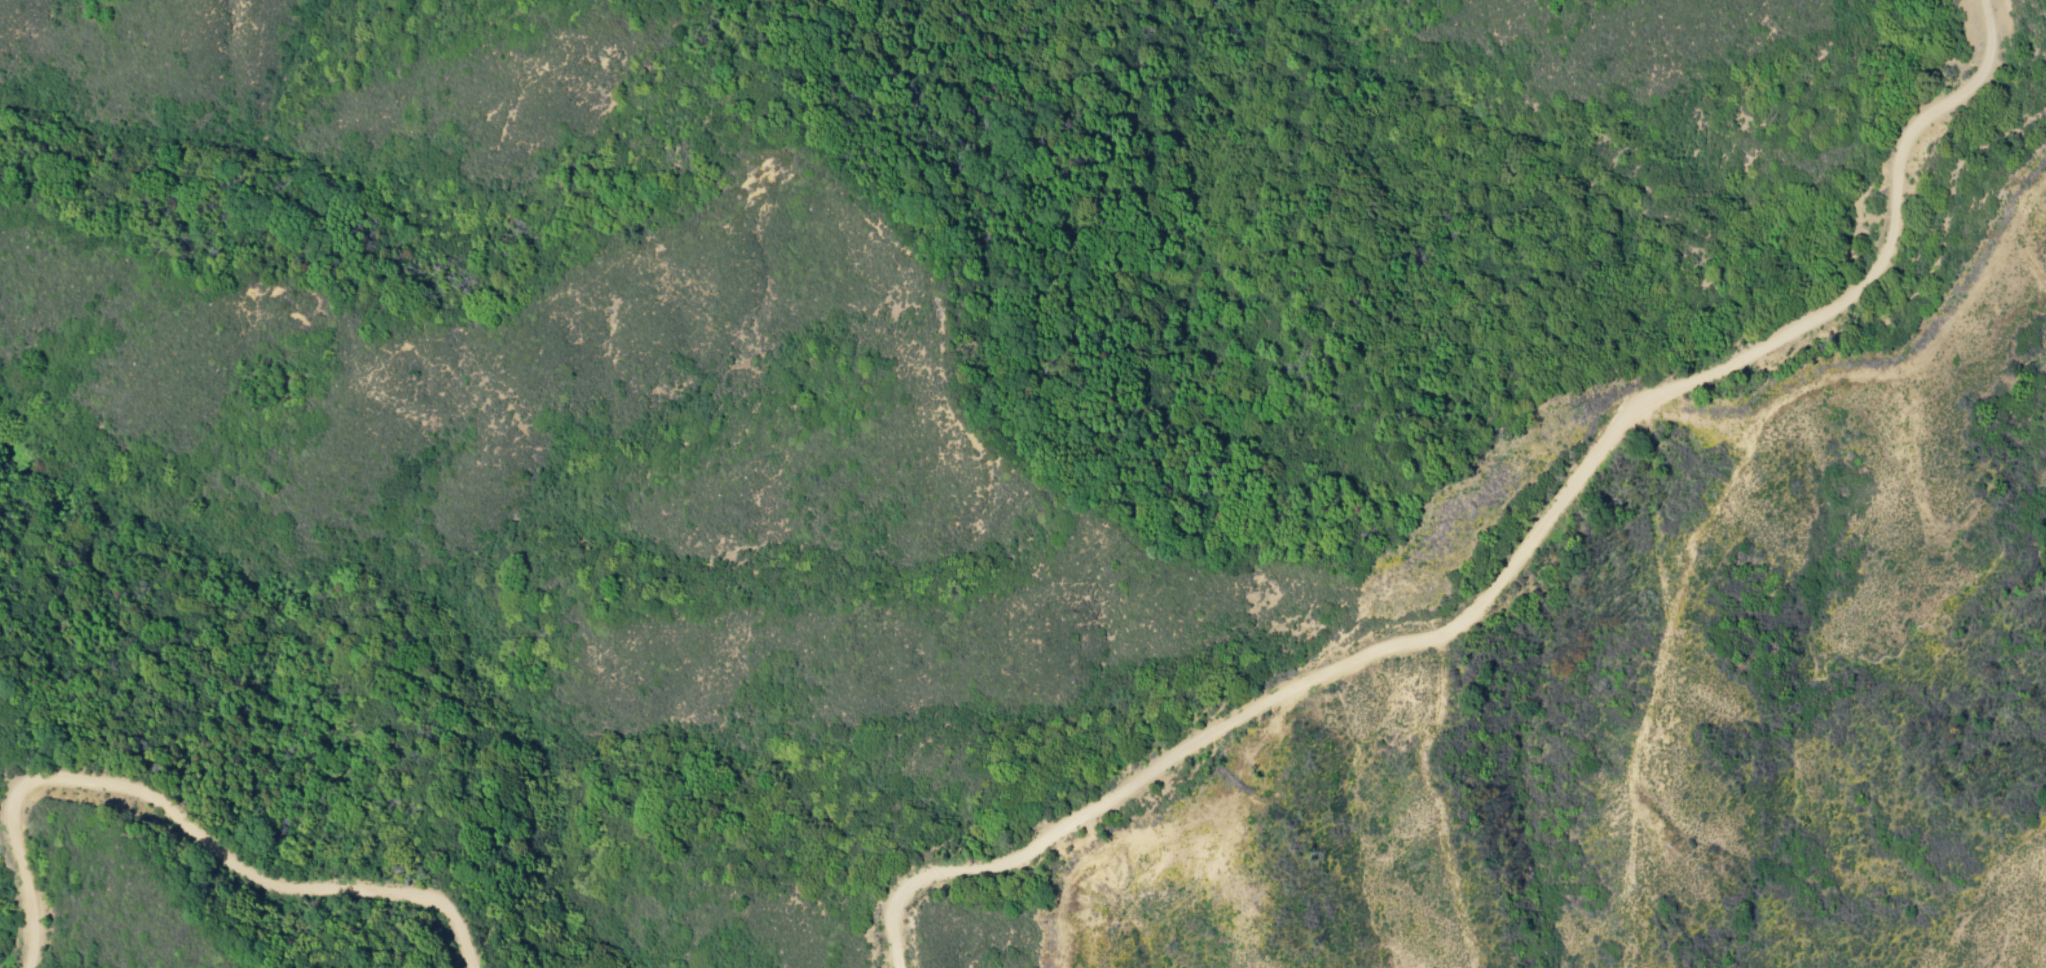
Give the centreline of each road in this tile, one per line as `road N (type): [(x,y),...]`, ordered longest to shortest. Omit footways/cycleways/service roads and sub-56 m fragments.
road 1 (residential): [(1984,0),(1982,70),(1909,144),(1879,261),(1851,298),(1636,414),(1454,626),(1255,709),(1015,860),(909,890),(892,918),(892,967)]
road 2 (residential): [(469,967),(455,926),(424,900),(276,883),(233,864),(132,794),(63,779),(30,786),(17,800),(12,826),(29,914),(25,967)]
road 3 (track): [(1752,421),(1711,509),(1686,538),(1628,771),(1632,836)]
road 4 (track): [(1069,967),(1070,904),(1085,882),(1128,848),(1193,841),(1218,826),(1288,723),(1298,688)]

